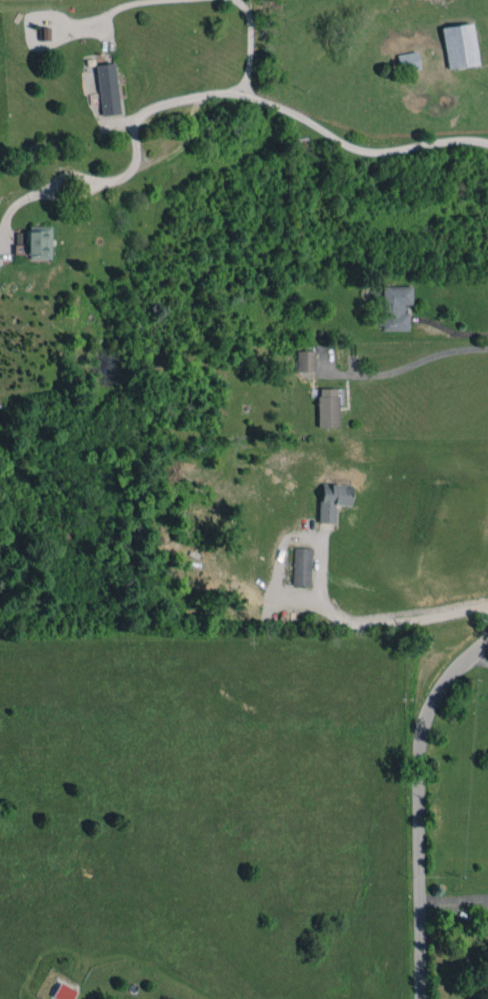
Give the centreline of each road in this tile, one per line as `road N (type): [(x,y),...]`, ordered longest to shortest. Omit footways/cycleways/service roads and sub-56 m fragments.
road 1 (residential): [(421,998),(426,726),(446,685),(487,644)]

